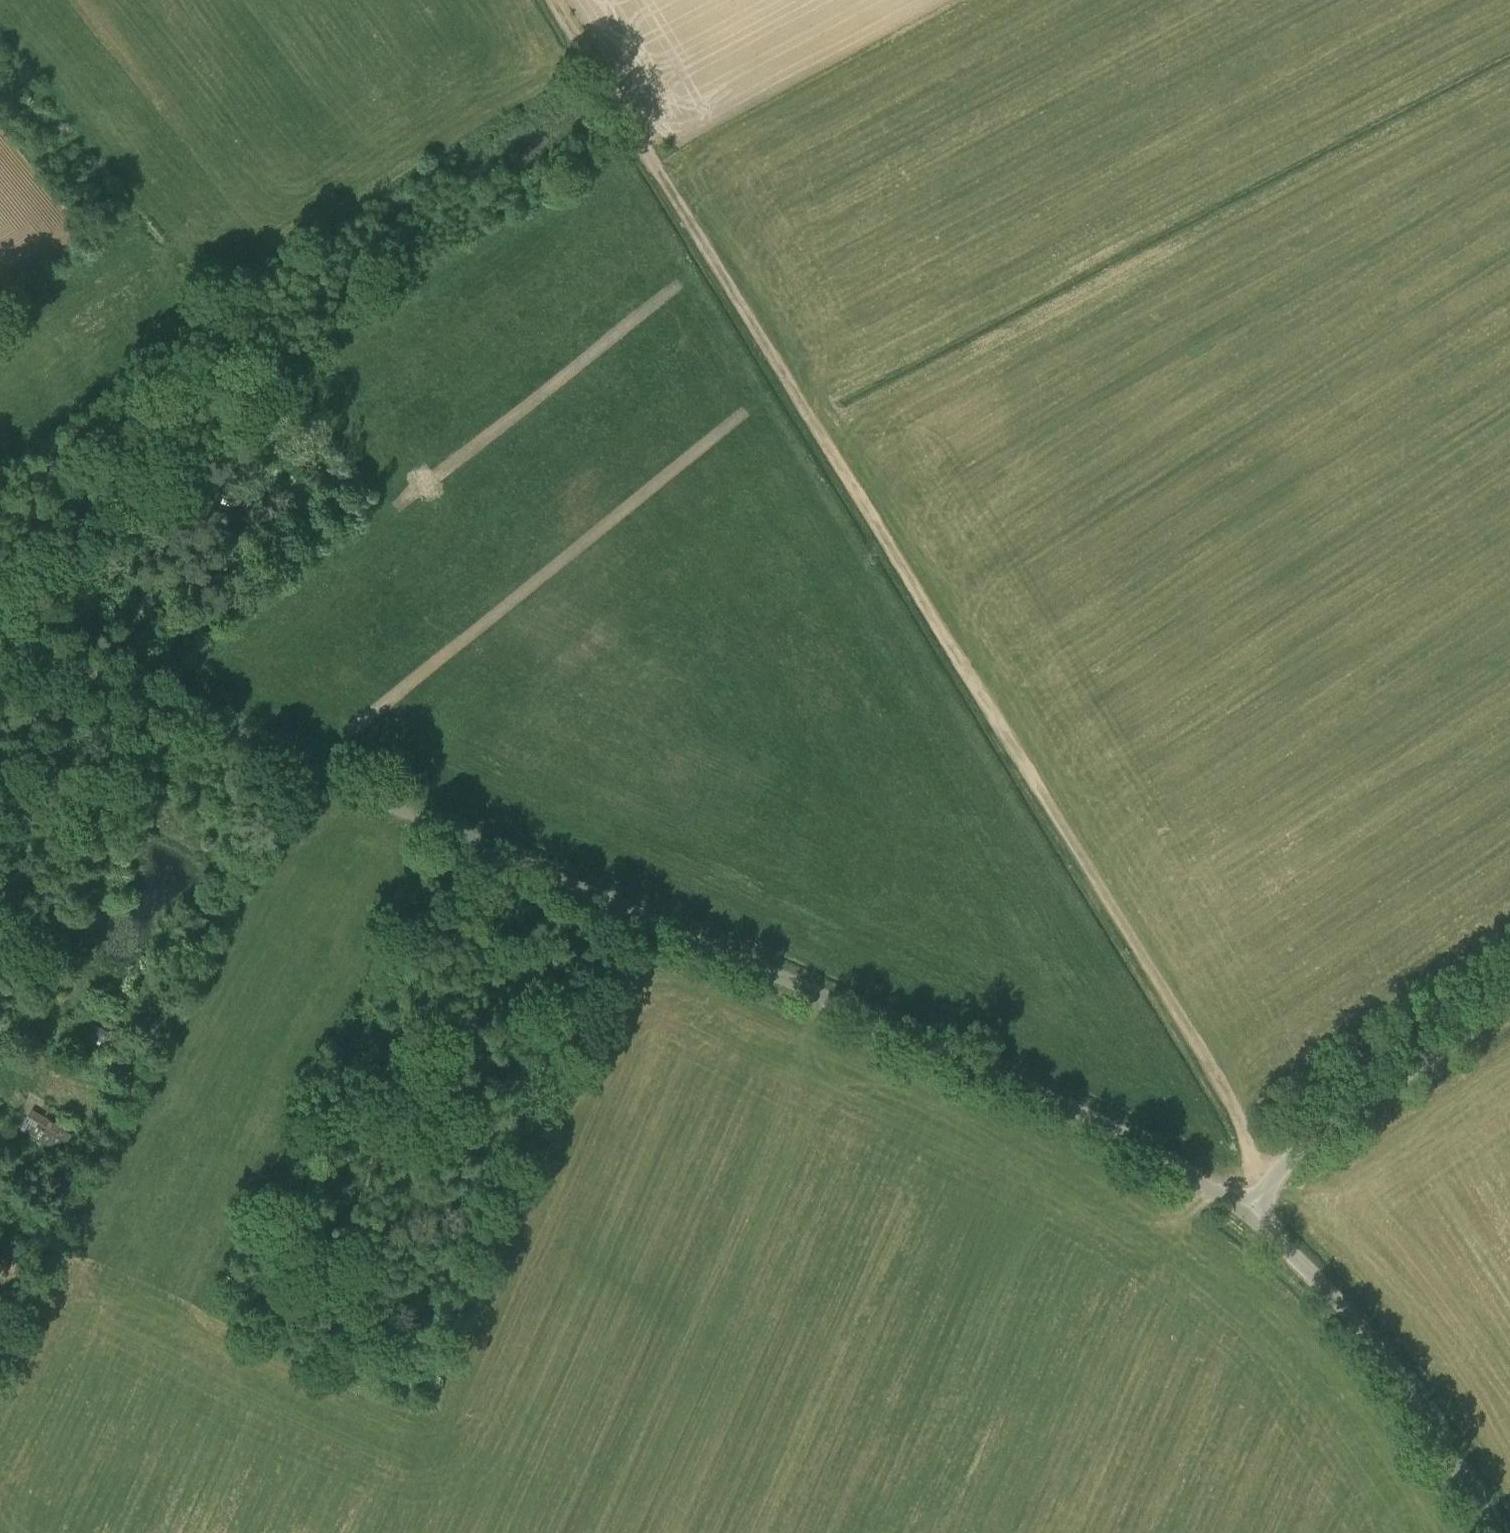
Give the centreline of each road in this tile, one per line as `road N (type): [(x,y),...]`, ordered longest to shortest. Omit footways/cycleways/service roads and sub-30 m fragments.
road 1 (unclassified): [(1250,1214),(1086,1113),(0,622)]
road 2 (unclassified): [(1497,1532),(1348,1309),(1250,1214)]
road 3 (unclassified): [(1250,1214),(1295,1152),(1509,1001)]

